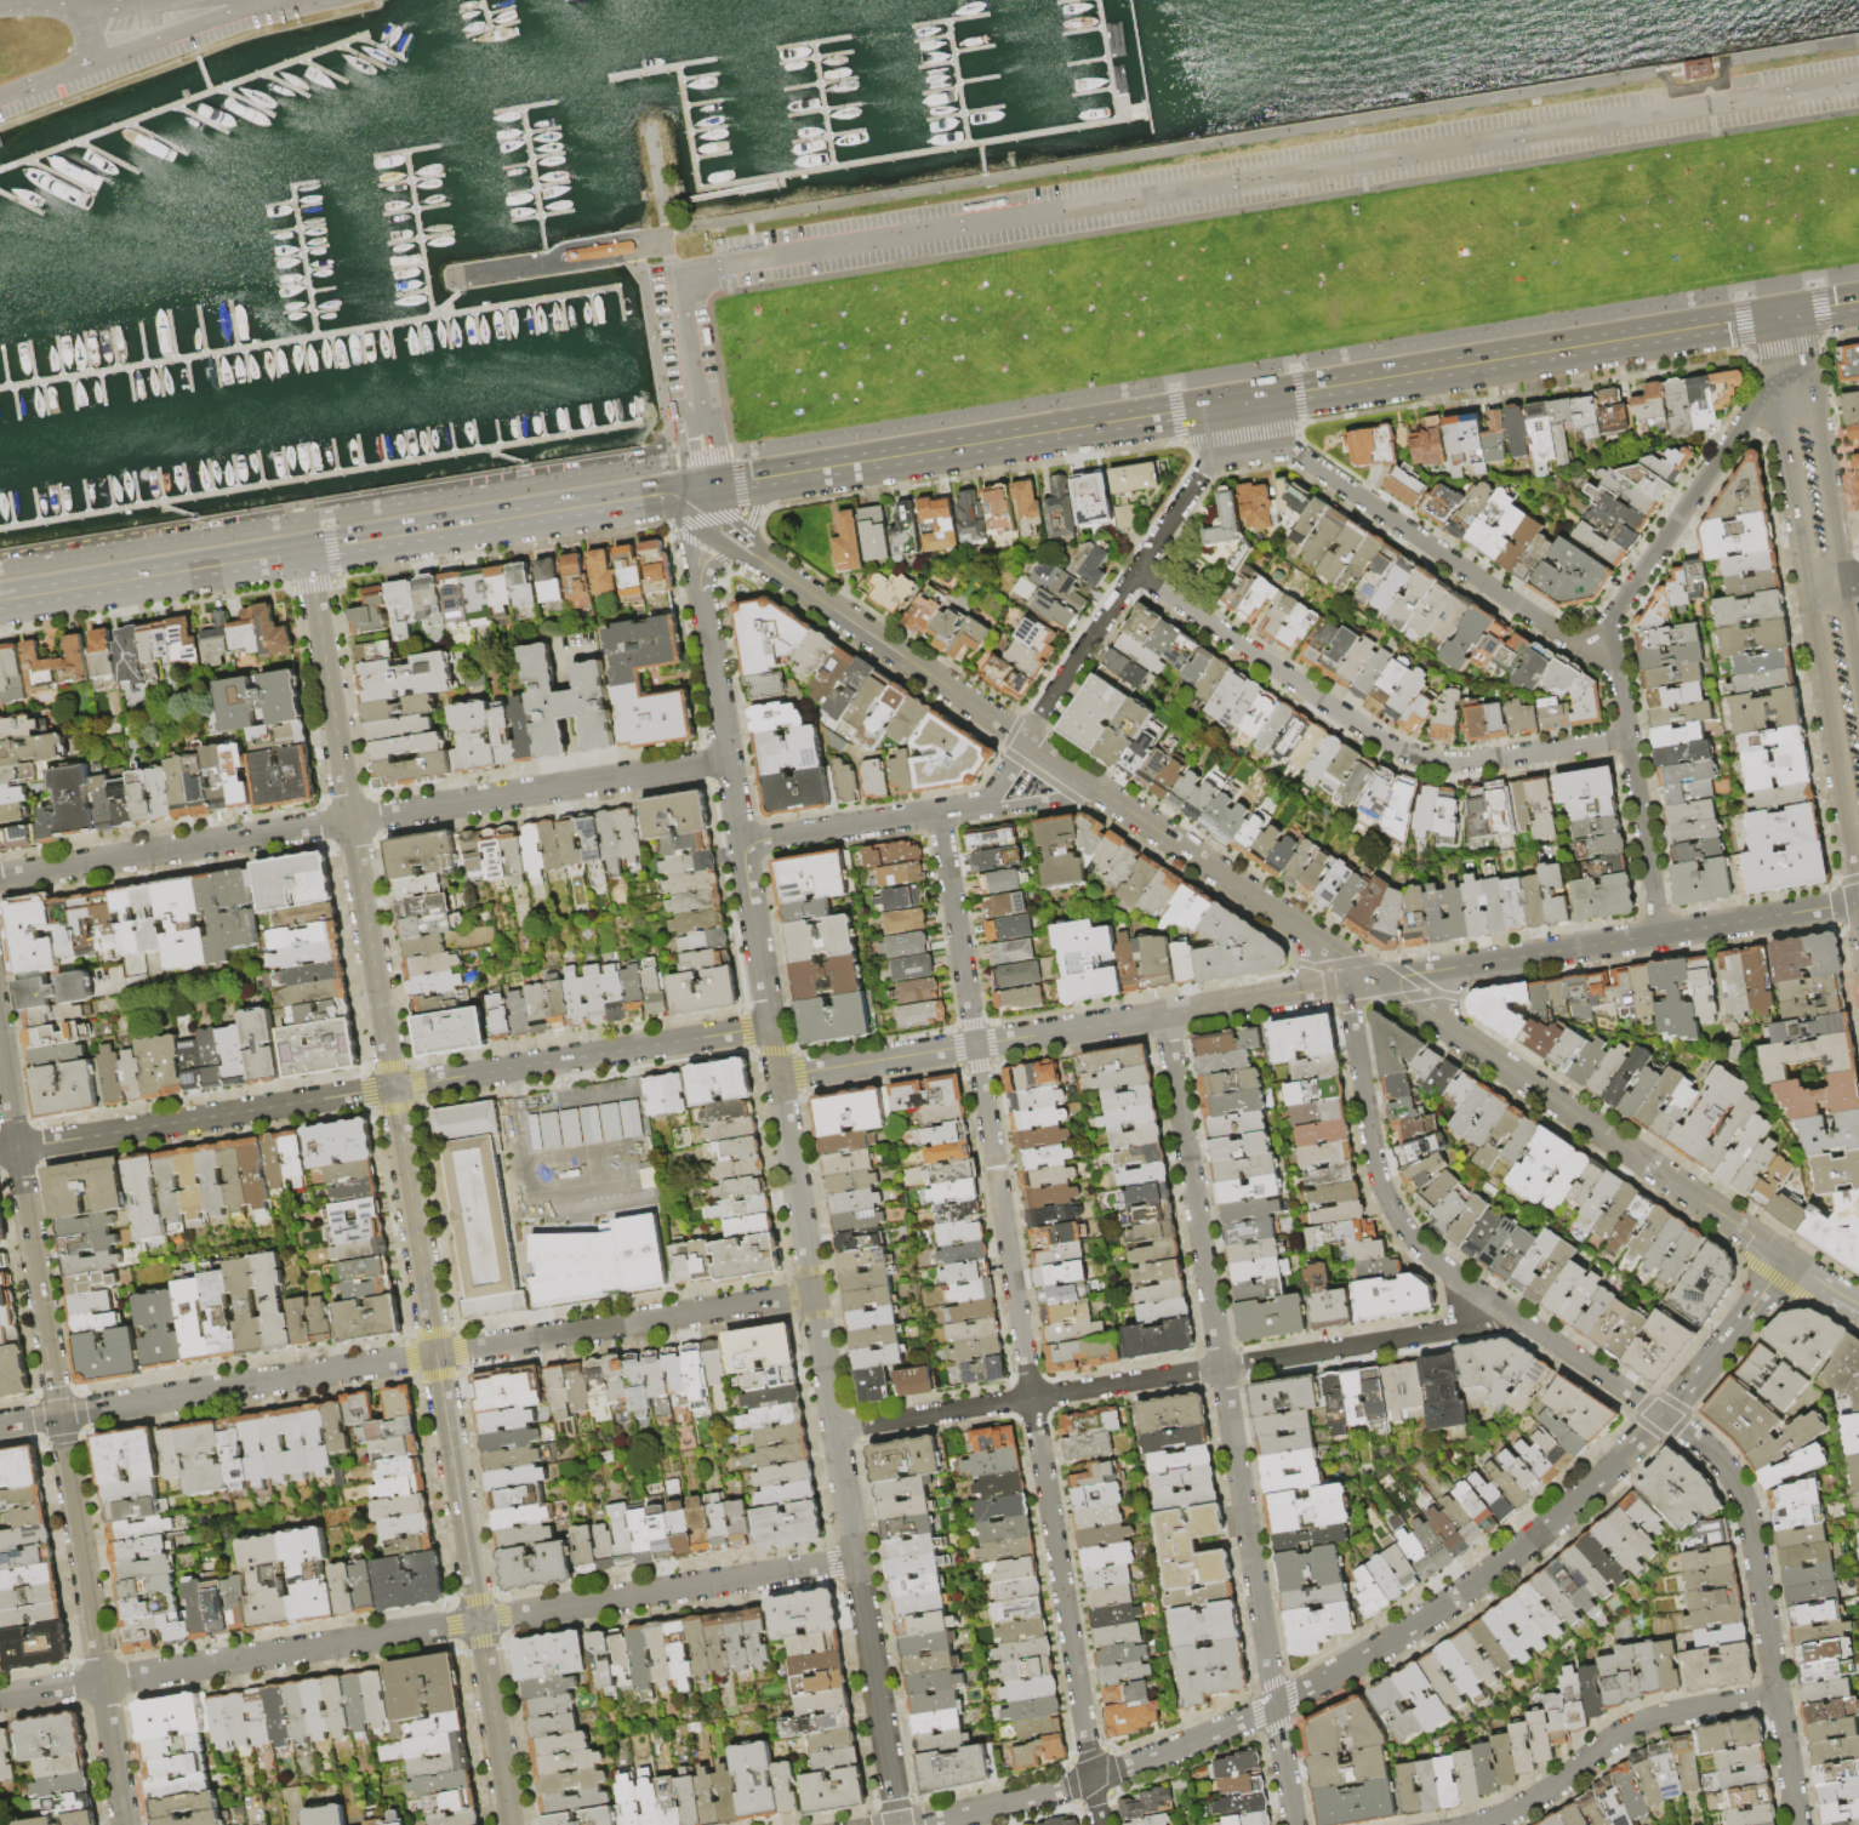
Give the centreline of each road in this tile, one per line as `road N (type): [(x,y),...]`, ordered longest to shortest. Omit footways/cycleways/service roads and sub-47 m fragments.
road 1 (residential): [(898,1824),(701,592)]
road 2 (residential): [(1787,1259),(768,565)]
road 3 (secondary): [(1858,301),(708,486)]
road 4 (residential): [(1858,903),(779,1077)]
road 5 (residential): [(1787,1259),(1621,1460),(1506,1561),(1402,1635),(1291,1699),(1144,1763),(1034,1798),(908,1824)]
road 6 (residential): [(1100,1824),(939,812)]
road 7 (residential): [(1798,1824),(1740,1494),(1701,1443),(1430,1257),(1399,1224),(1379,1180),(1346,986)]
road 8 (residential): [(0,1698),(856,1561)]
road 9 (residential): [(814,1294),(0,1426)]
road 10 (residential): [(1294,1824),(1164,1015)]
road 11 (residential): [(125,1824),(0,1044)]
road 12 (residential): [(771,1027),(0,1151)]
road 13 (residential): [(1488,1299),(1448,1330),(836,1431)]
road 14 (residential): [(1660,936),(1610,620),(1745,418),(1757,407),(1796,400)]
road 15 (residential): [(1627,737),(1466,762),(1410,754),(1135,572)]
road 16 (tertiary): [(350,821),(437,1356)]
road 17 (tertiary): [(1796,400),(1783,423),(1858,903)]
road 18 (tertiary): [(437,1356),(511,1824)]
road 19 (residential): [(1613,650),(1568,639),(1265,434),(1239,401)]
road 20 (secondary): [(708,486),(307,552)]
road 21 (residential): [(1026,741),(1214,456),(1239,401)]
road 22 (residential): [(728,760),(350,821)]
road 23 (residential): [(350,821),(0,877)]
road 24 (residential): [(1778,1696),(1640,1724),(1534,1800),(1477,1824)]
road 25 (secondary): [(307,552),(0,601)]
road 26 (tertiary): [(1858,679),(1815,418),(1796,400)]
road 27 (tertiary): [(307,552),(350,821)]
road 28 (residential): [(977,806),(742,845)]
road 29 (residential): [(977,806),(1099,791)]

